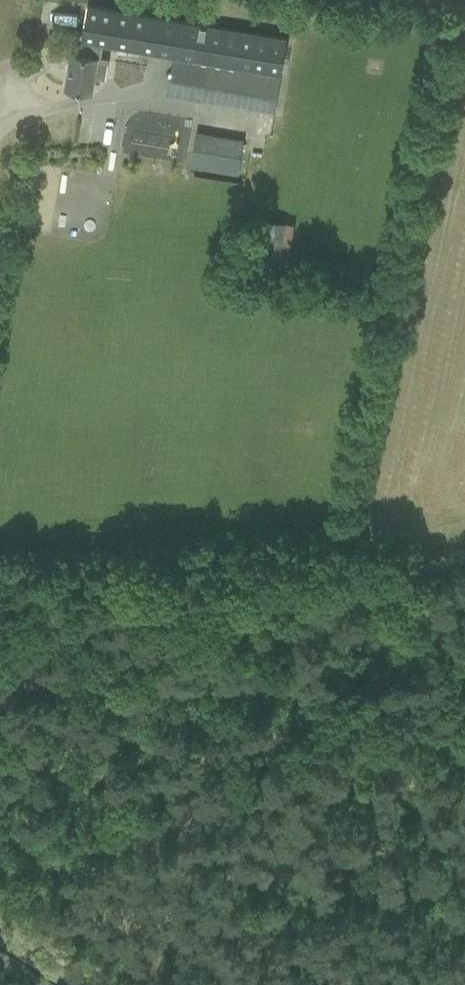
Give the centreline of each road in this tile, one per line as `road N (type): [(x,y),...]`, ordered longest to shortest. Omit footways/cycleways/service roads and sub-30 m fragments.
road 1 (unclassified): [(0,694),(464,573)]

